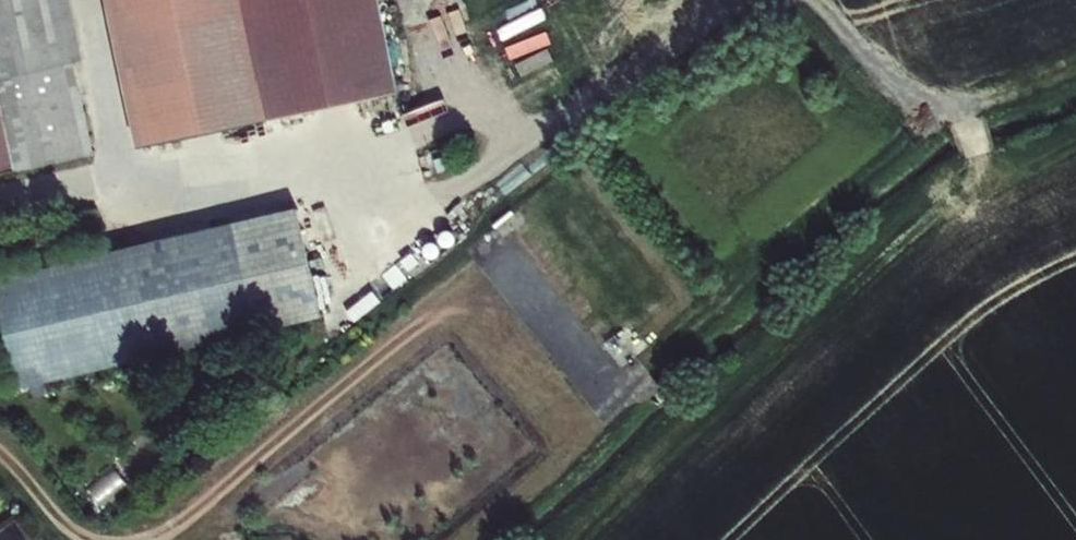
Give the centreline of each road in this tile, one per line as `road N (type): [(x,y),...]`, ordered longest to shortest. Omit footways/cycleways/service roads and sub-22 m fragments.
road 1 (track): [(734,0),(520,147),(469,171),(330,184),(111,181)]
road 2 (track): [(967,107),(893,80),(823,0)]
road 3 (track): [(88,0),(111,181)]

